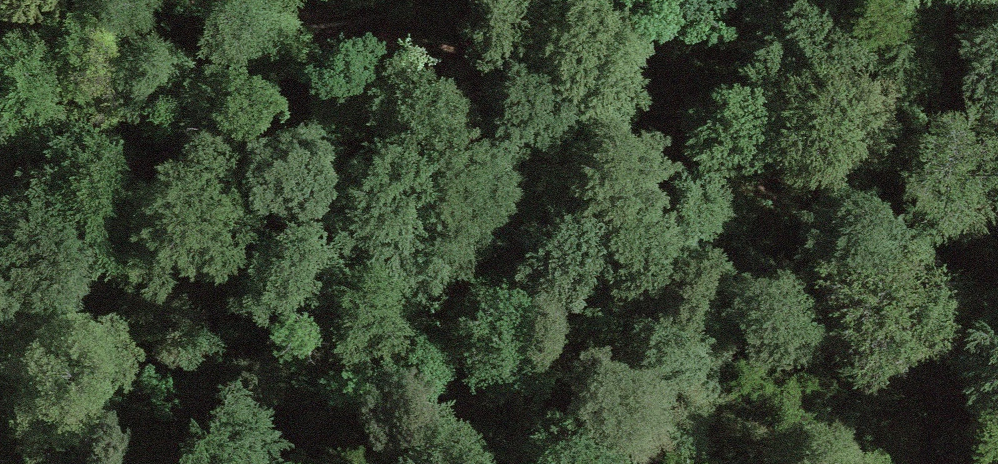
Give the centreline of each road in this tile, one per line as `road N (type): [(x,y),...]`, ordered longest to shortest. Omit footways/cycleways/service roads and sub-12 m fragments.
road 1 (track): [(217,0),(501,74),(679,161),(822,205),(882,239),(914,298),(948,423),(950,463)]
road 2 (track): [(0,248),(165,219),(331,161),(501,74),(613,0)]

